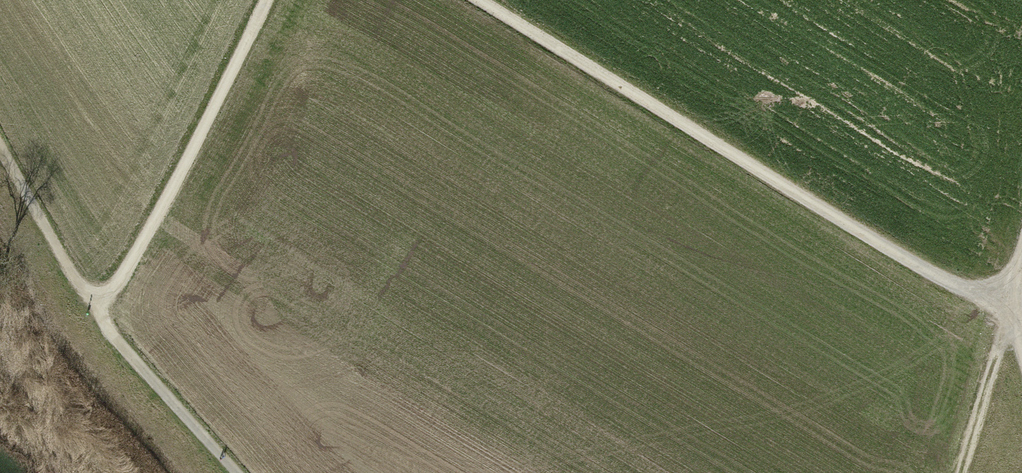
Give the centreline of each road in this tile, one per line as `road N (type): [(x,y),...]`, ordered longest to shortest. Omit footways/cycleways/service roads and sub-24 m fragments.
road 1 (track): [(472,0),(940,280),(1009,306)]
road 2 (track): [(95,304),(118,284),(267,0)]
road 3 (track): [(237,472),(116,340),(95,304)]
road 4 (track): [(95,304),(0,144)]
road 5 (track): [(1009,306),(962,472)]

